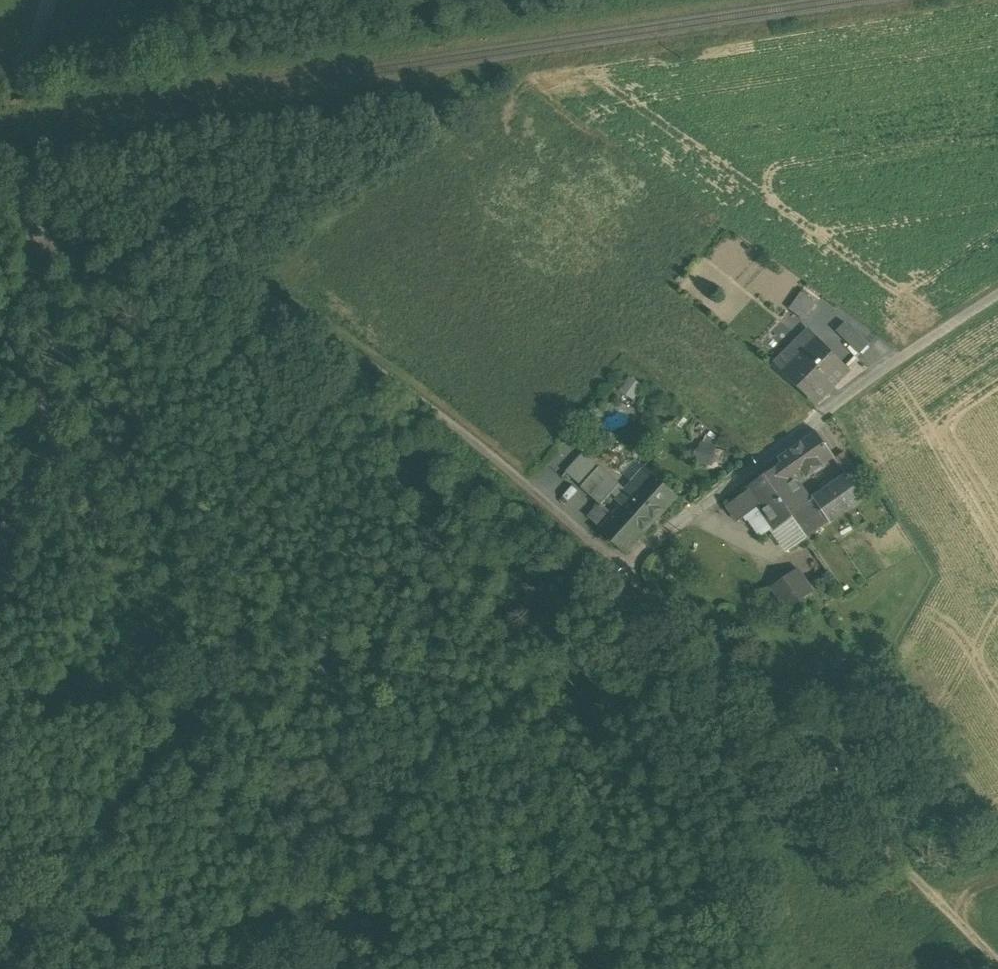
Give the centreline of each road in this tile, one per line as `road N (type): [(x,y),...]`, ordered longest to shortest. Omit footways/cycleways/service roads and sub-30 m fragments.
road 1 (unclassified): [(627,565),(405,387),(244,279),(180,256),(30,239)]
road 2 (unclassified): [(997,965),(757,688),(627,565)]
road 3 (tertiary): [(30,239),(47,412),(27,516),(0,583)]
road 4 (residential): [(627,565),(895,362)]
road 5 (tertiary): [(48,0),(16,96),(30,239)]
road 6 (track): [(28,54),(51,52),(140,0)]
road 7 (unclassified): [(895,362),(997,296)]

